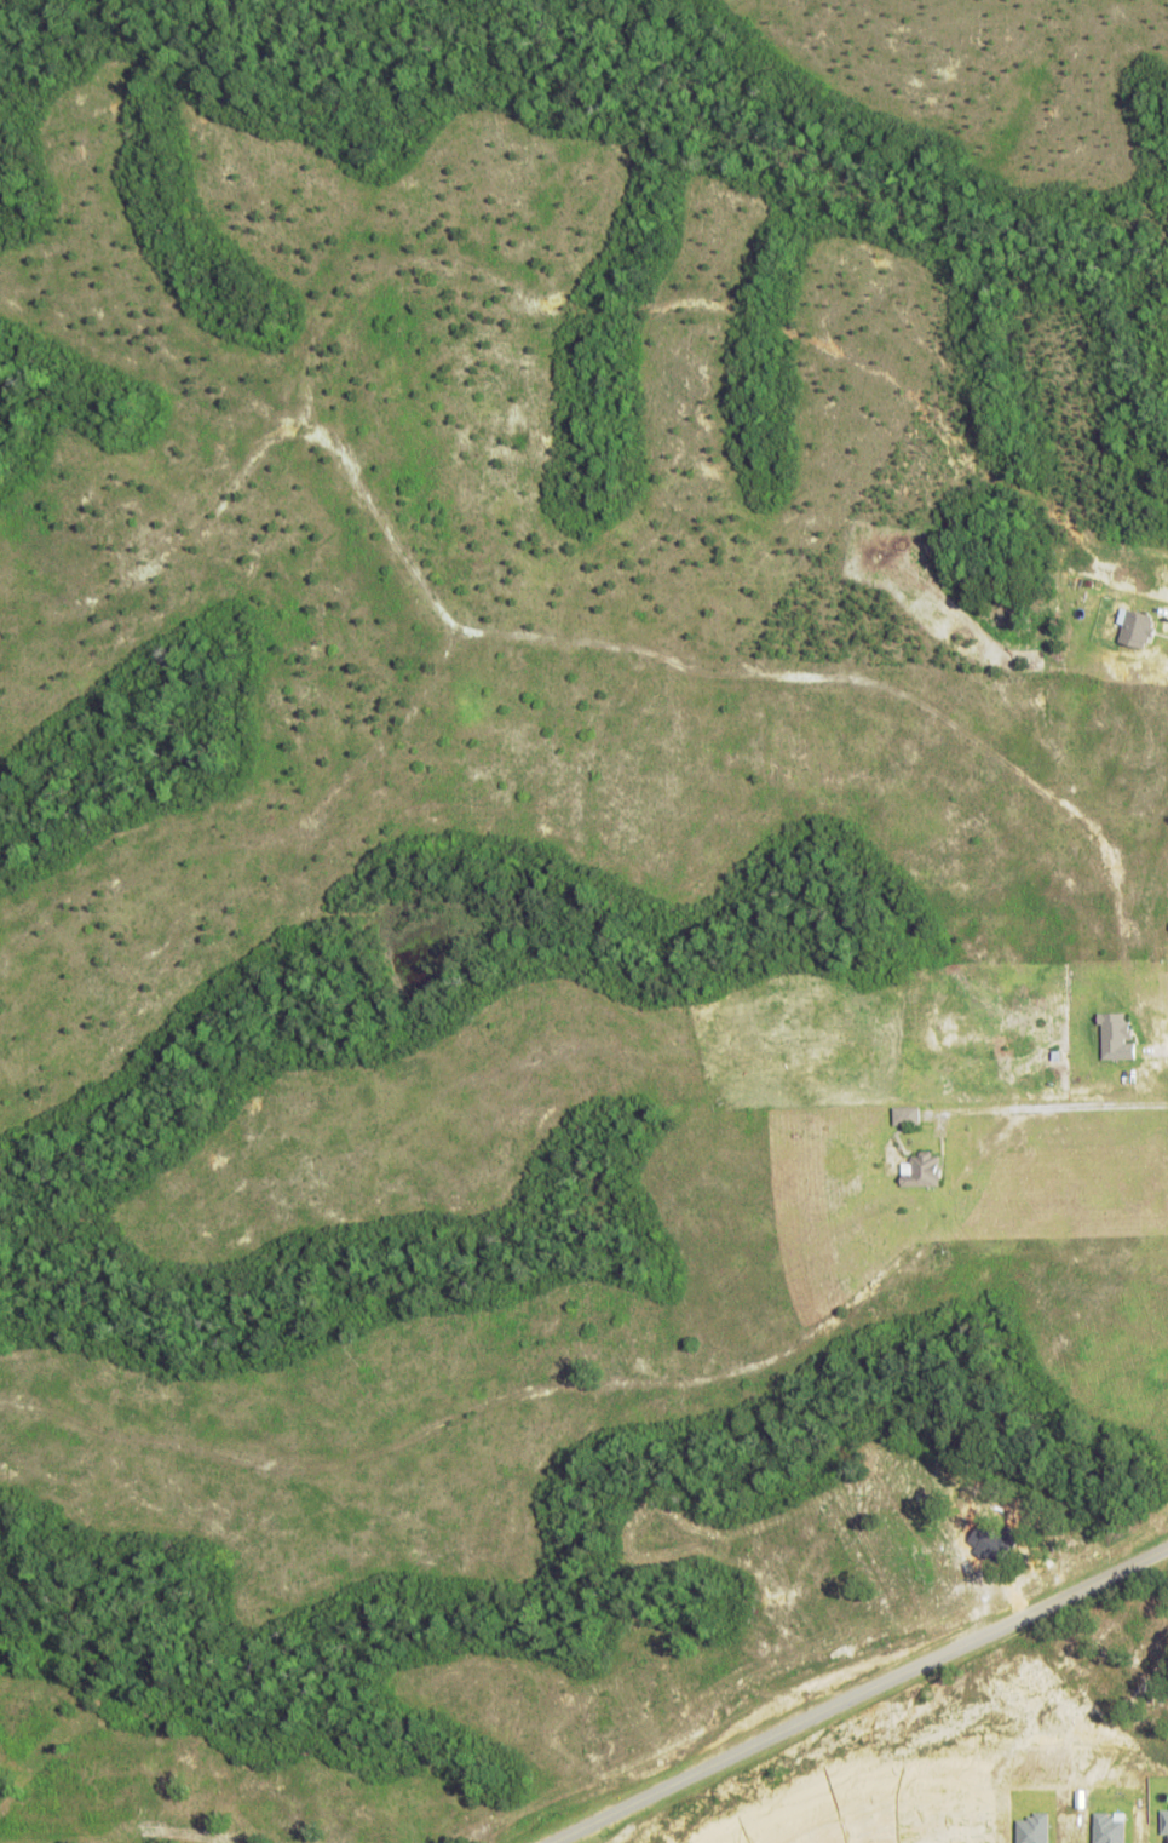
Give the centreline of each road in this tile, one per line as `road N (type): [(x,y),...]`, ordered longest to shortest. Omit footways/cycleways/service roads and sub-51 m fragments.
road 1 (residential): [(552,1842),(1167,1542)]

